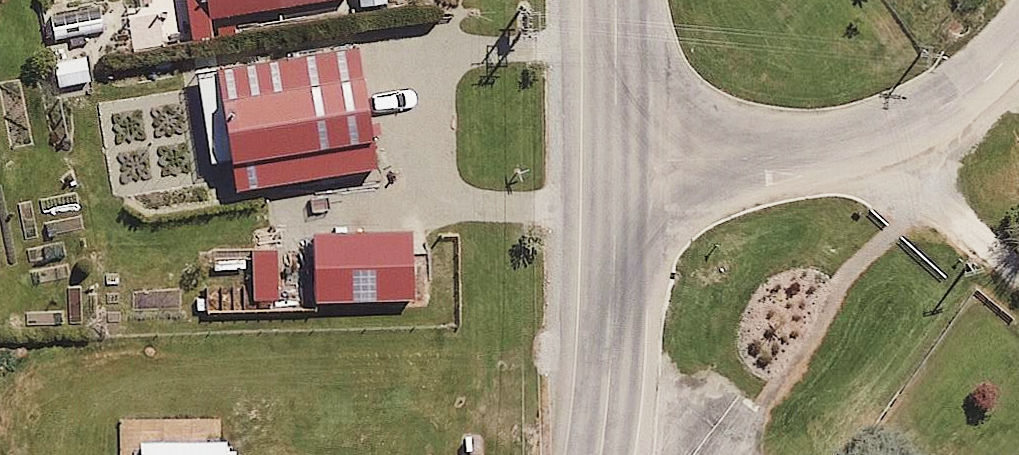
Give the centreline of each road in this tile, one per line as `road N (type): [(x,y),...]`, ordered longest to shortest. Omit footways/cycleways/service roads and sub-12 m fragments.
road 1 (tertiary): [(600,454),(619,162)]
road 2 (tertiary): [(619,162),(799,162),(876,148)]
road 3 (residential): [(1018,277),(876,148)]
road 4 (tertiary): [(876,148),(990,78),(1018,40)]
road 5 (tertiary): [(619,162),(617,0)]

